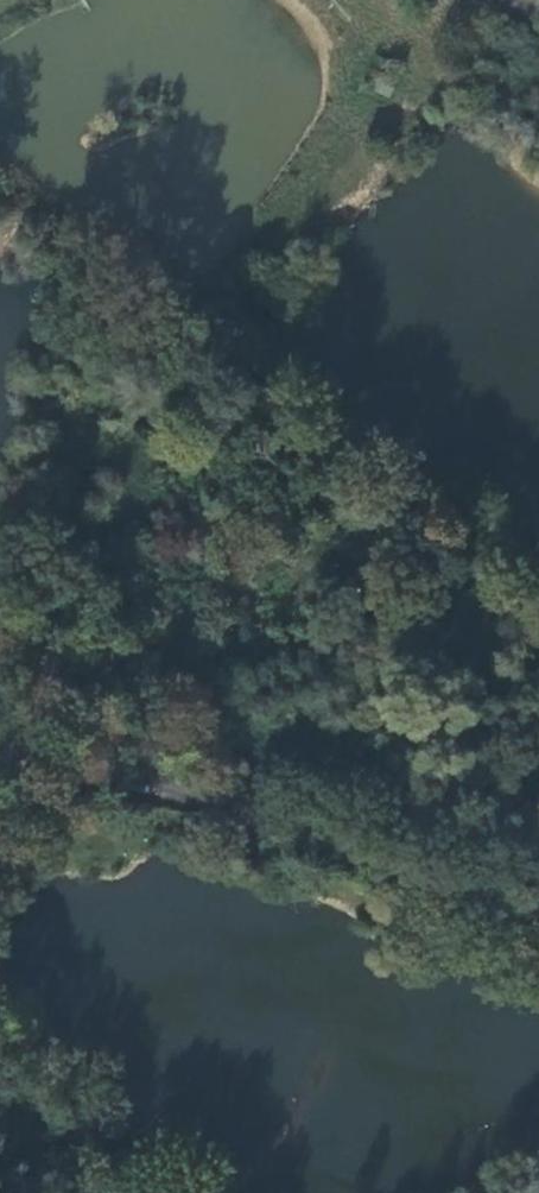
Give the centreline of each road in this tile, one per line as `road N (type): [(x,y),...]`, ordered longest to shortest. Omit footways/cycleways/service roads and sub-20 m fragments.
road 1 (unclassified): [(538,928),(205,799),(0,749)]

